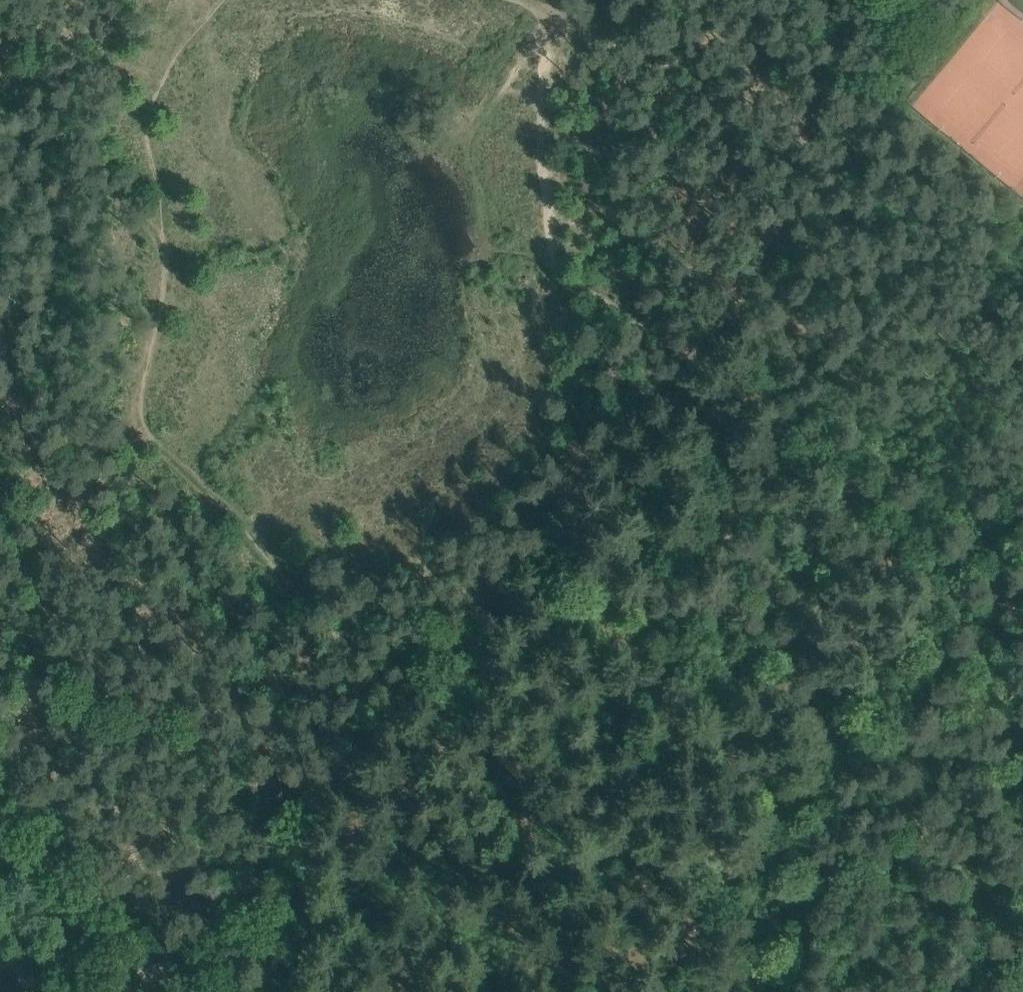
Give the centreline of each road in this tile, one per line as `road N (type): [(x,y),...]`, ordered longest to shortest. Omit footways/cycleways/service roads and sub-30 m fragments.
road 1 (track): [(0,815),(166,971)]

